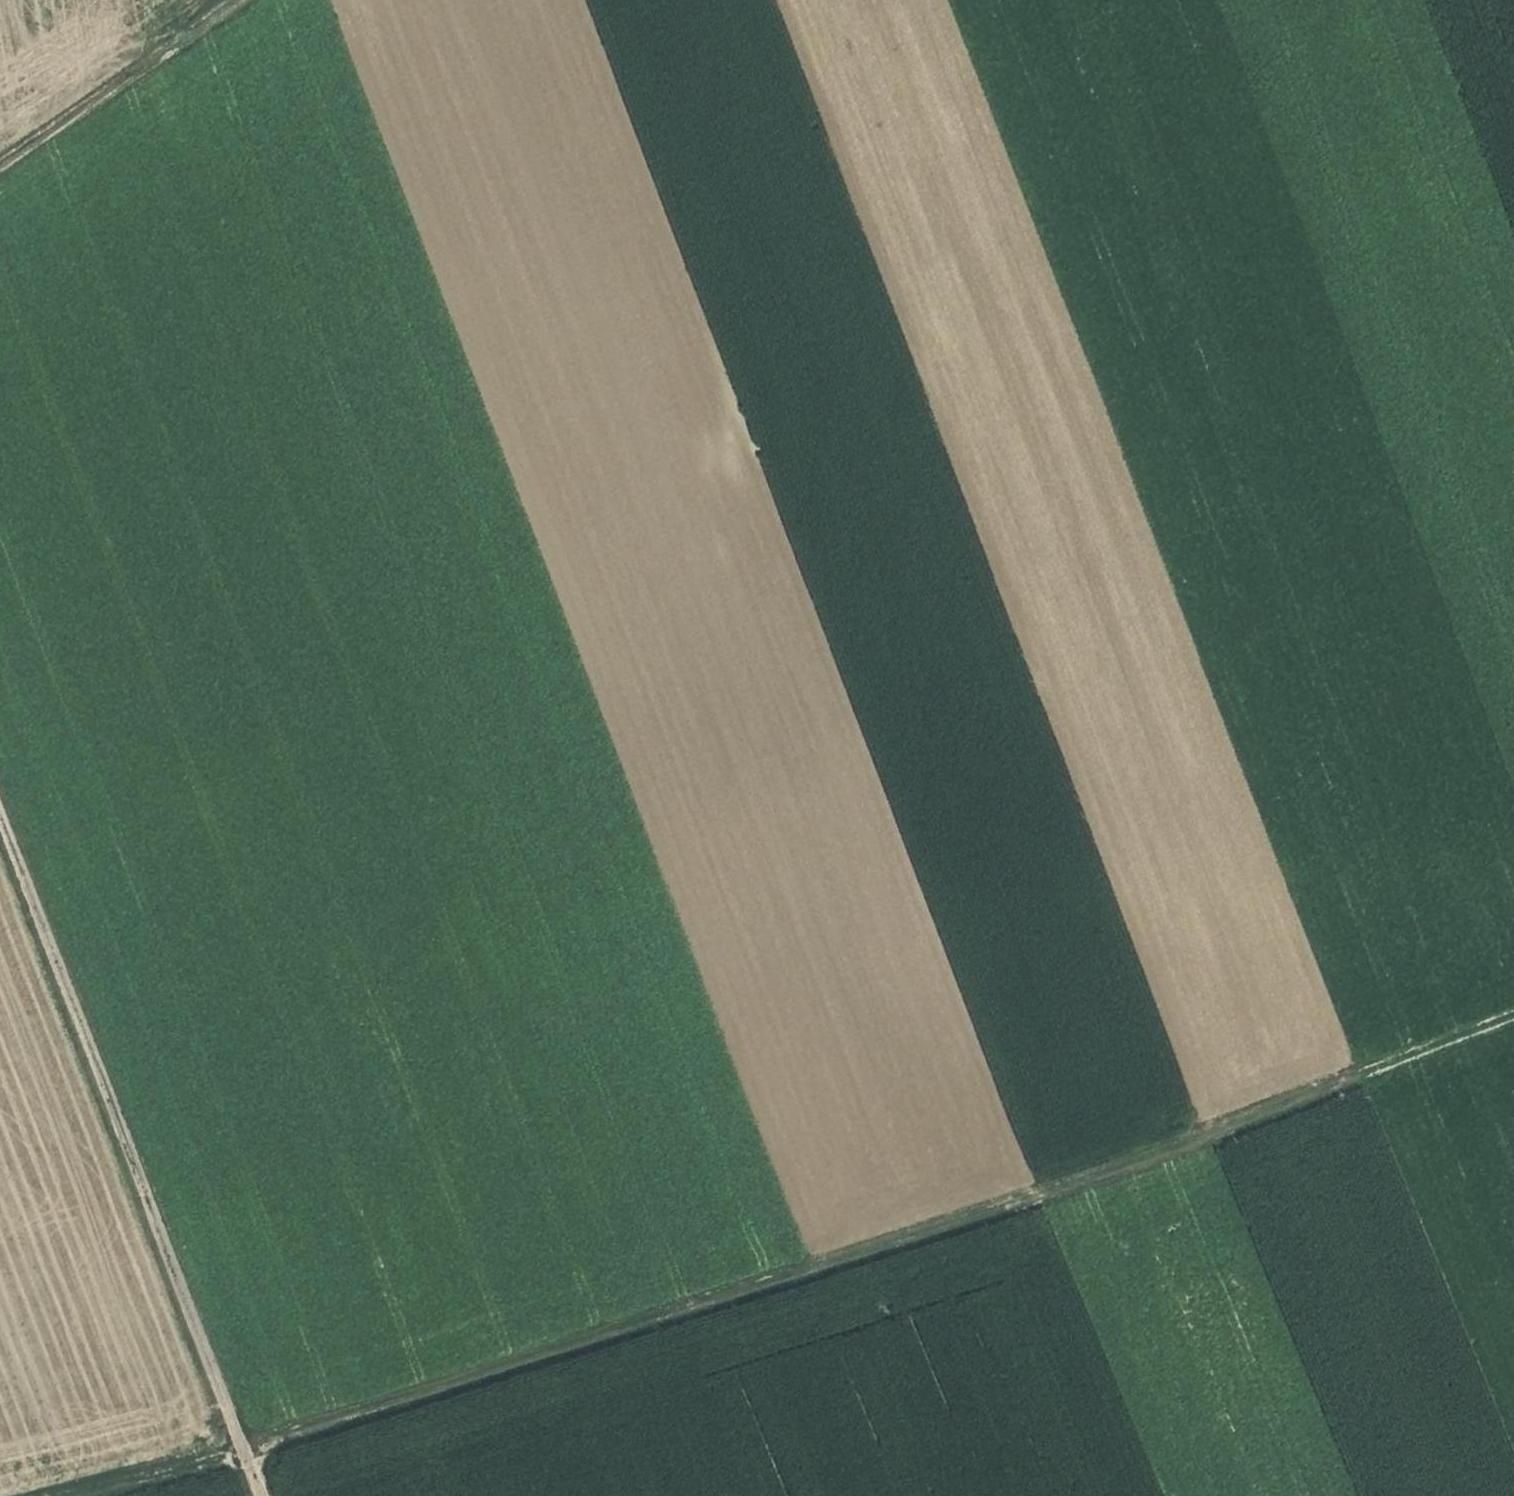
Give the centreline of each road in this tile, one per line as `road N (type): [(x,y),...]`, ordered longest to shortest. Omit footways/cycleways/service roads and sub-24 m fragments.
road 1 (track): [(65,1495),(243,1454),(1048,1194),(1513,1016)]
road 2 (track): [(261,1495),(0,802)]
road 3 (track): [(0,167),(229,0)]

